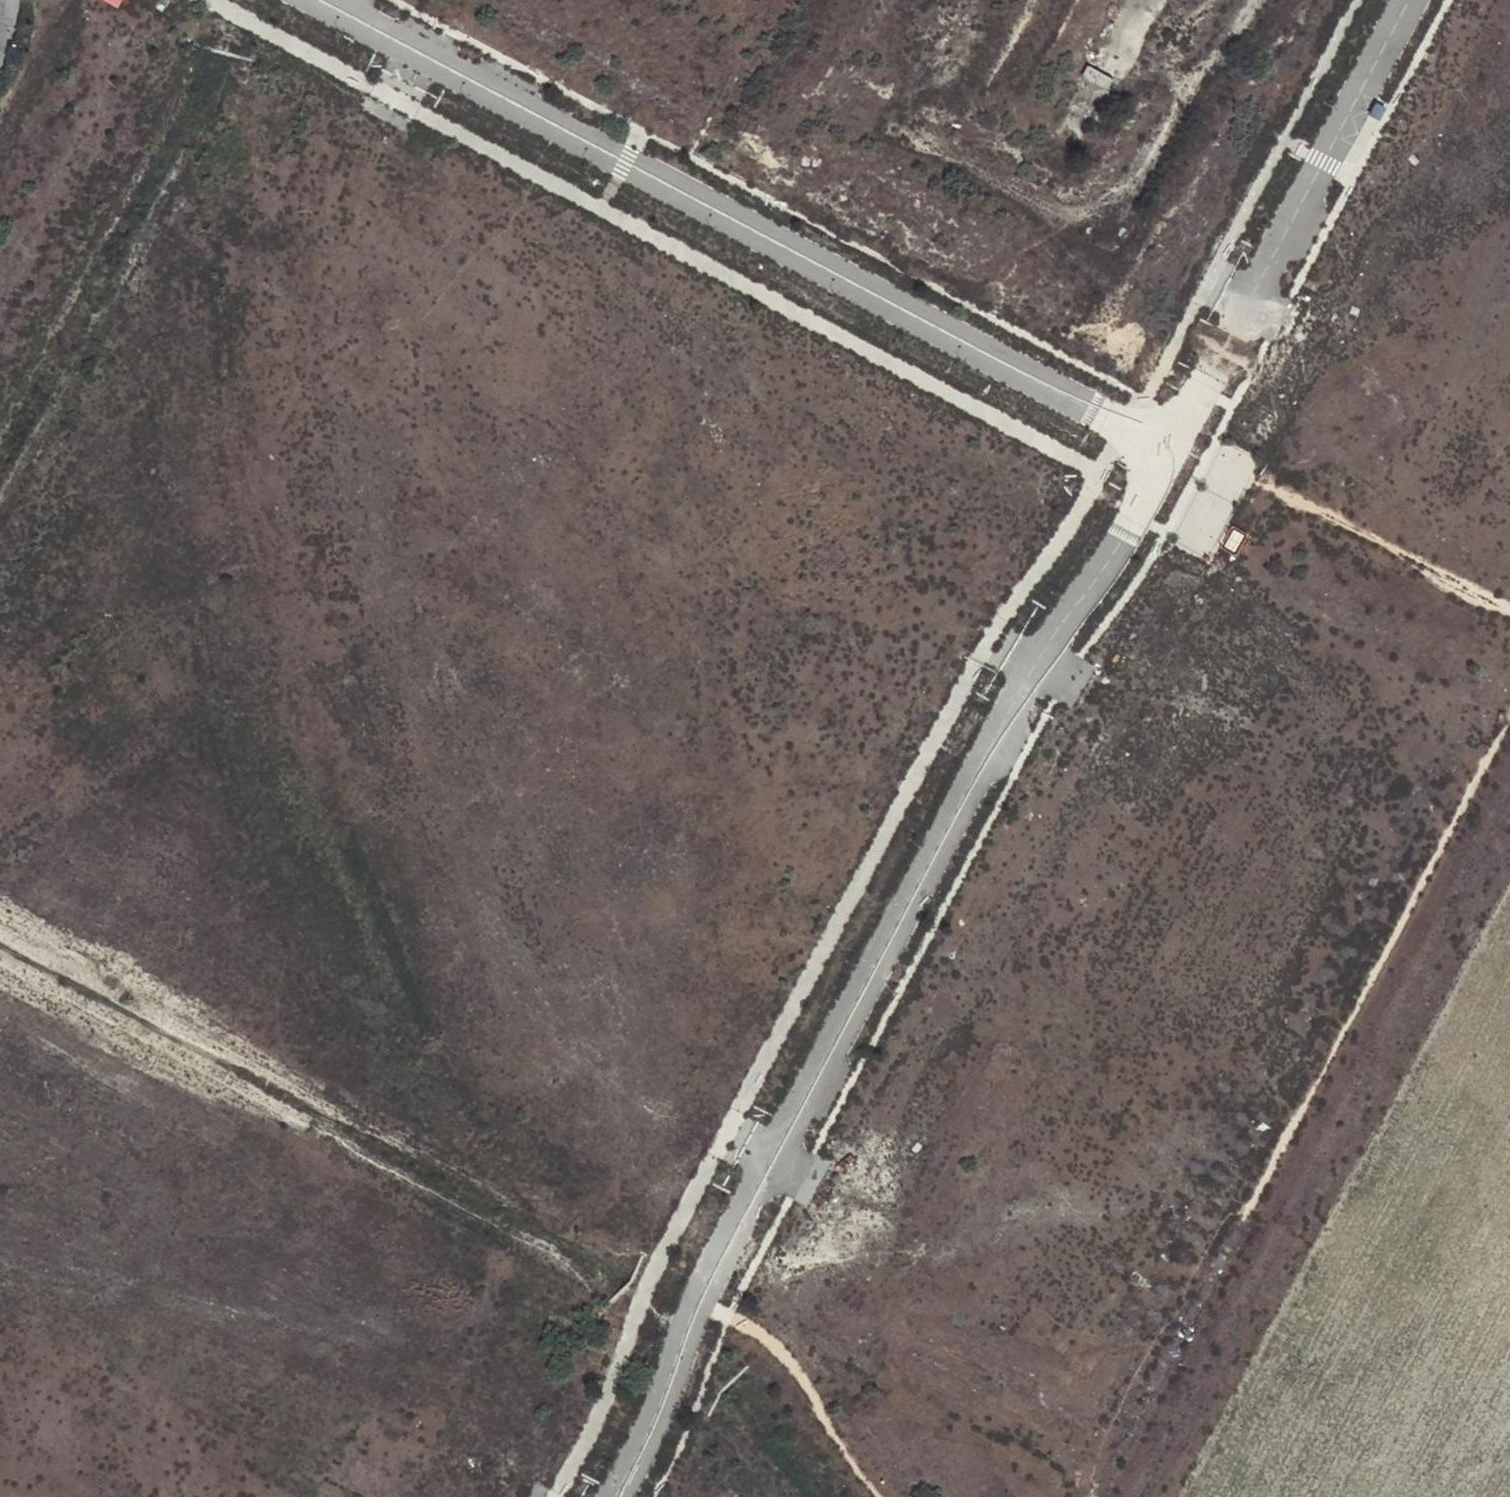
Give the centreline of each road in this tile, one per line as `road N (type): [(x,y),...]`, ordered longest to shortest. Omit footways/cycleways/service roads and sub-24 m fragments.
road 1 (unclassified): [(1170,454),(1132,530),(1025,683),(724,1250),(614,1496)]
road 2 (unclassified): [(315,0),(1170,454)]
road 3 (unclassified): [(1410,0),(1170,454)]

